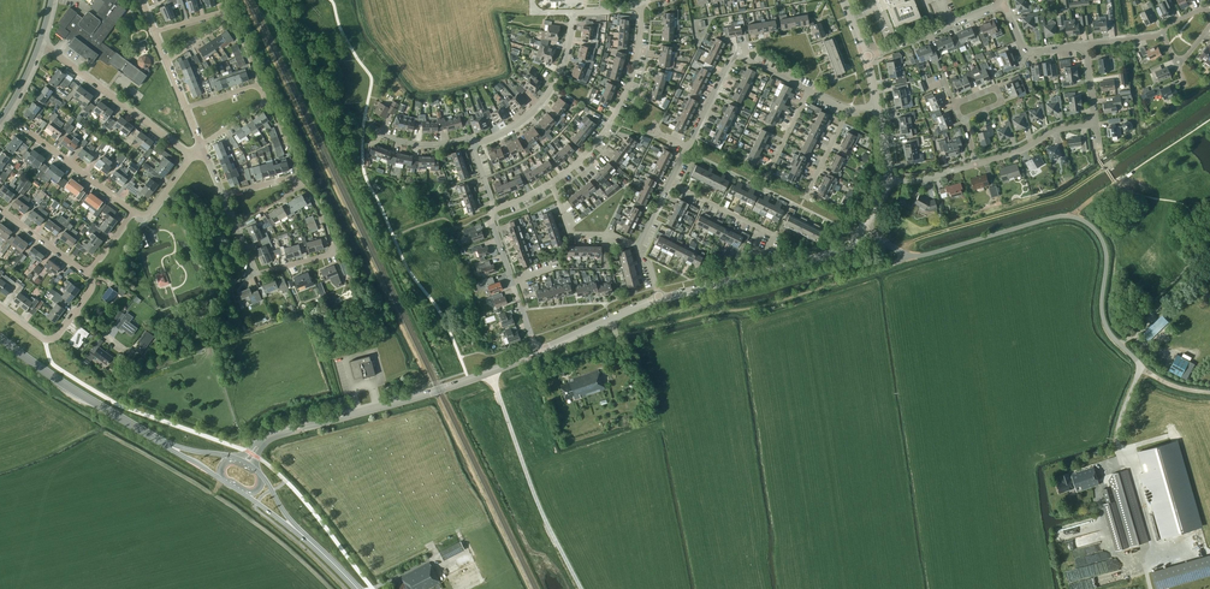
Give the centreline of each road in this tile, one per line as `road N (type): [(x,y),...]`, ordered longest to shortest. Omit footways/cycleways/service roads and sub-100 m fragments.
road 1 (unclassified): [(1209,393),(1154,376),(1113,339),(1101,304),(1104,248),(1079,219),(1052,218),(907,256),(864,231)]
road 2 (track): [(907,256),(754,308),(617,336)]
road 3 (tertiary): [(264,439),(491,371)]
road 4 (unclassified): [(491,371),(544,519),(581,588)]
road 5 (tertiary): [(658,298),(829,254),(864,231)]
road 6 (residential): [(551,183),(591,148),(622,99),(639,4)]
road 7 (residential): [(192,157),(39,42)]
road 8 (primary): [(160,441),(0,337)]
road 9 (residential): [(811,90),(735,53),(686,146)]
road 10 (residential): [(472,145),(510,129),(543,101),(564,61),(572,12)]
road 11 (residential): [(200,145),(264,97),(256,86),(186,108)]
road 12 (residential): [(222,195),(296,176),(300,186),(235,225)]
road 13 (residential): [(134,212),(4,114)]
road 14 (residential): [(865,57),(1003,4)]
road 15 (residential): [(154,31),(225,15),(166,60)]
road 16 (residential): [(331,254),(254,274),(235,225)]
road 17 (tertiary): [(538,352),(658,298)]
road 18 (residential): [(760,254),(762,230),(669,182)]
road 19 (residential): [(975,164),(1062,127),(1095,124)]
road 20 (residential): [(638,246),(612,235),(571,234),(551,183)]

